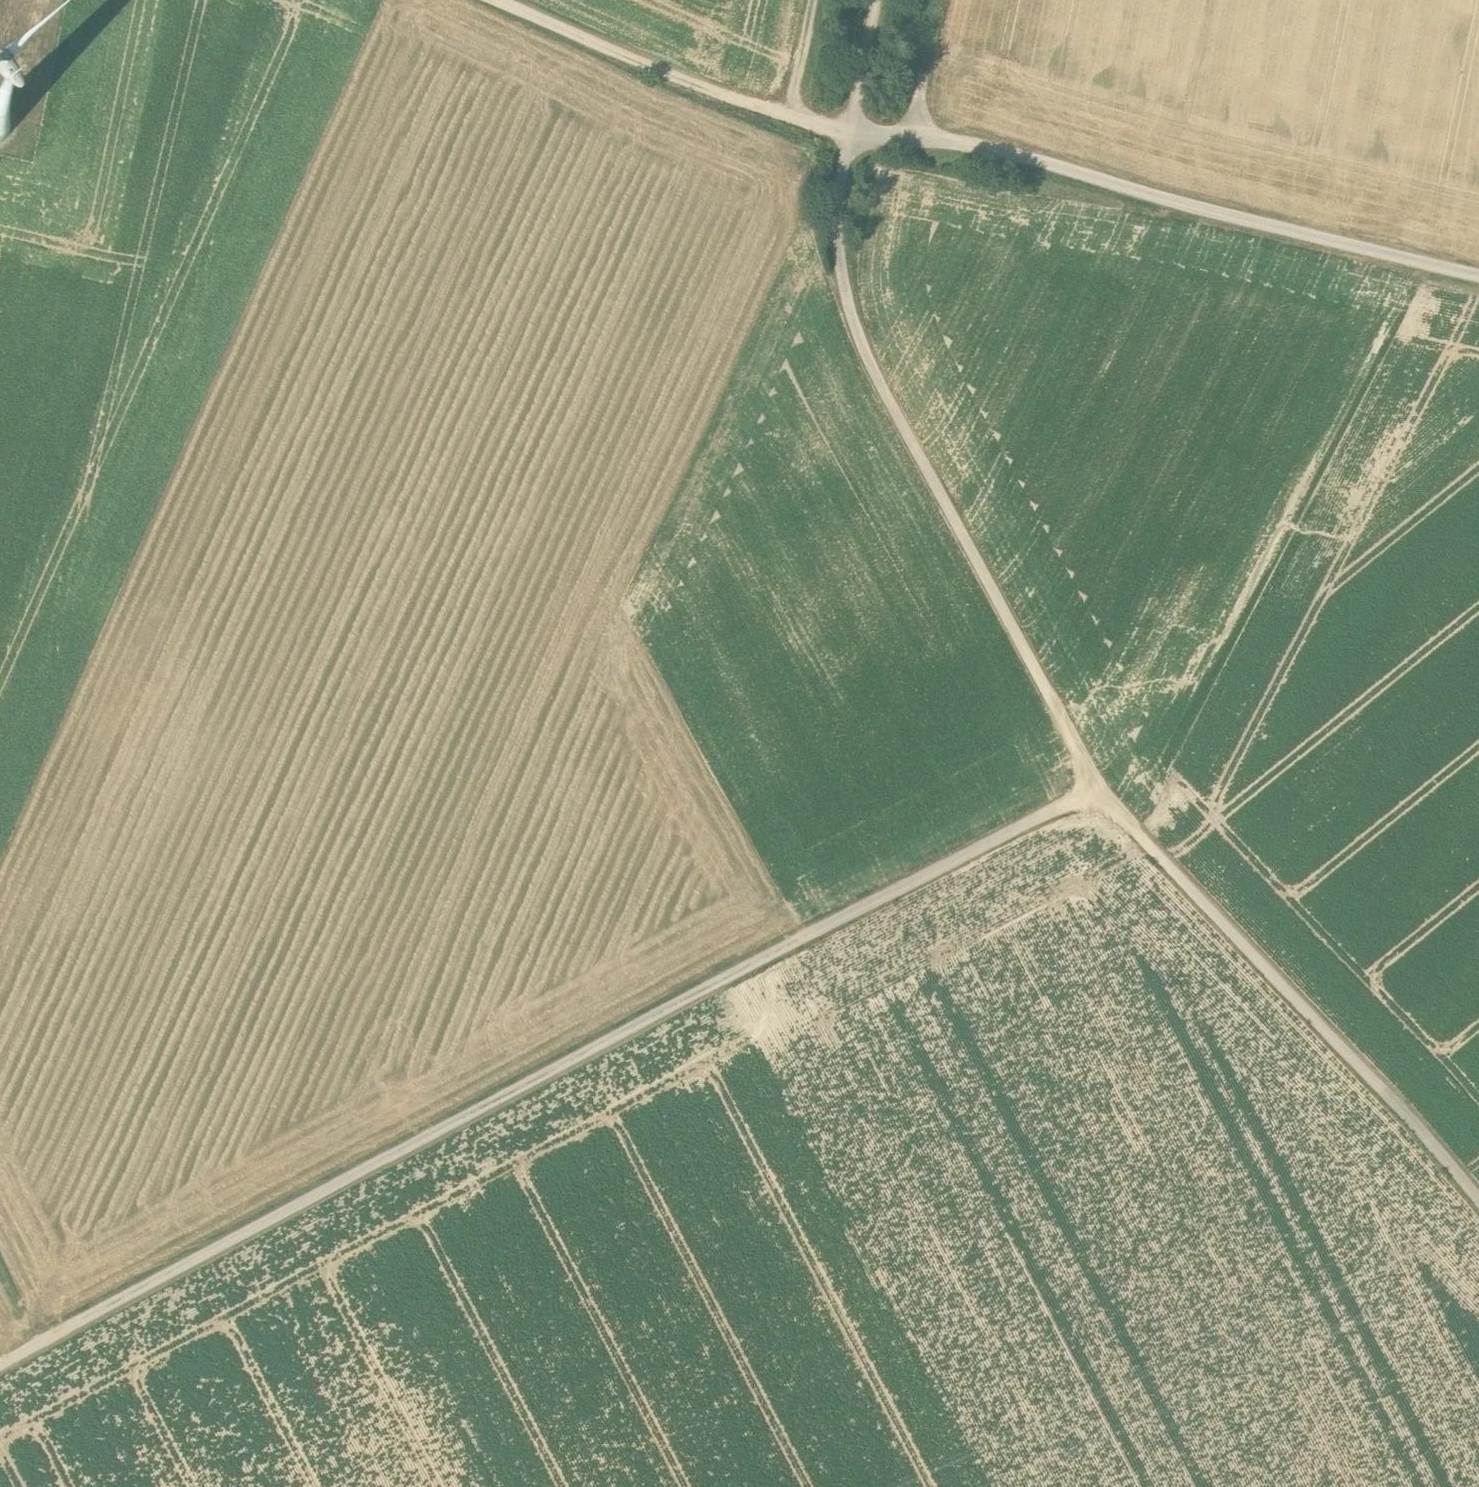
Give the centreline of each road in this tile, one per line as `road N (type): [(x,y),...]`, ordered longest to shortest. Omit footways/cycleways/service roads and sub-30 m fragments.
road 1 (track): [(875,0),(840,170),(836,244),(853,321),(893,405),(1098,784),(1403,1106)]
road 2 (track): [(1098,784),(0,1359)]
road 3 (track): [(848,135),(979,145),(1478,277)]
road 4 (track): [(848,135),(675,81),(496,0)]
road 5 (track): [(936,0),(905,141)]
road 6 (track): [(810,0),(786,118)]

